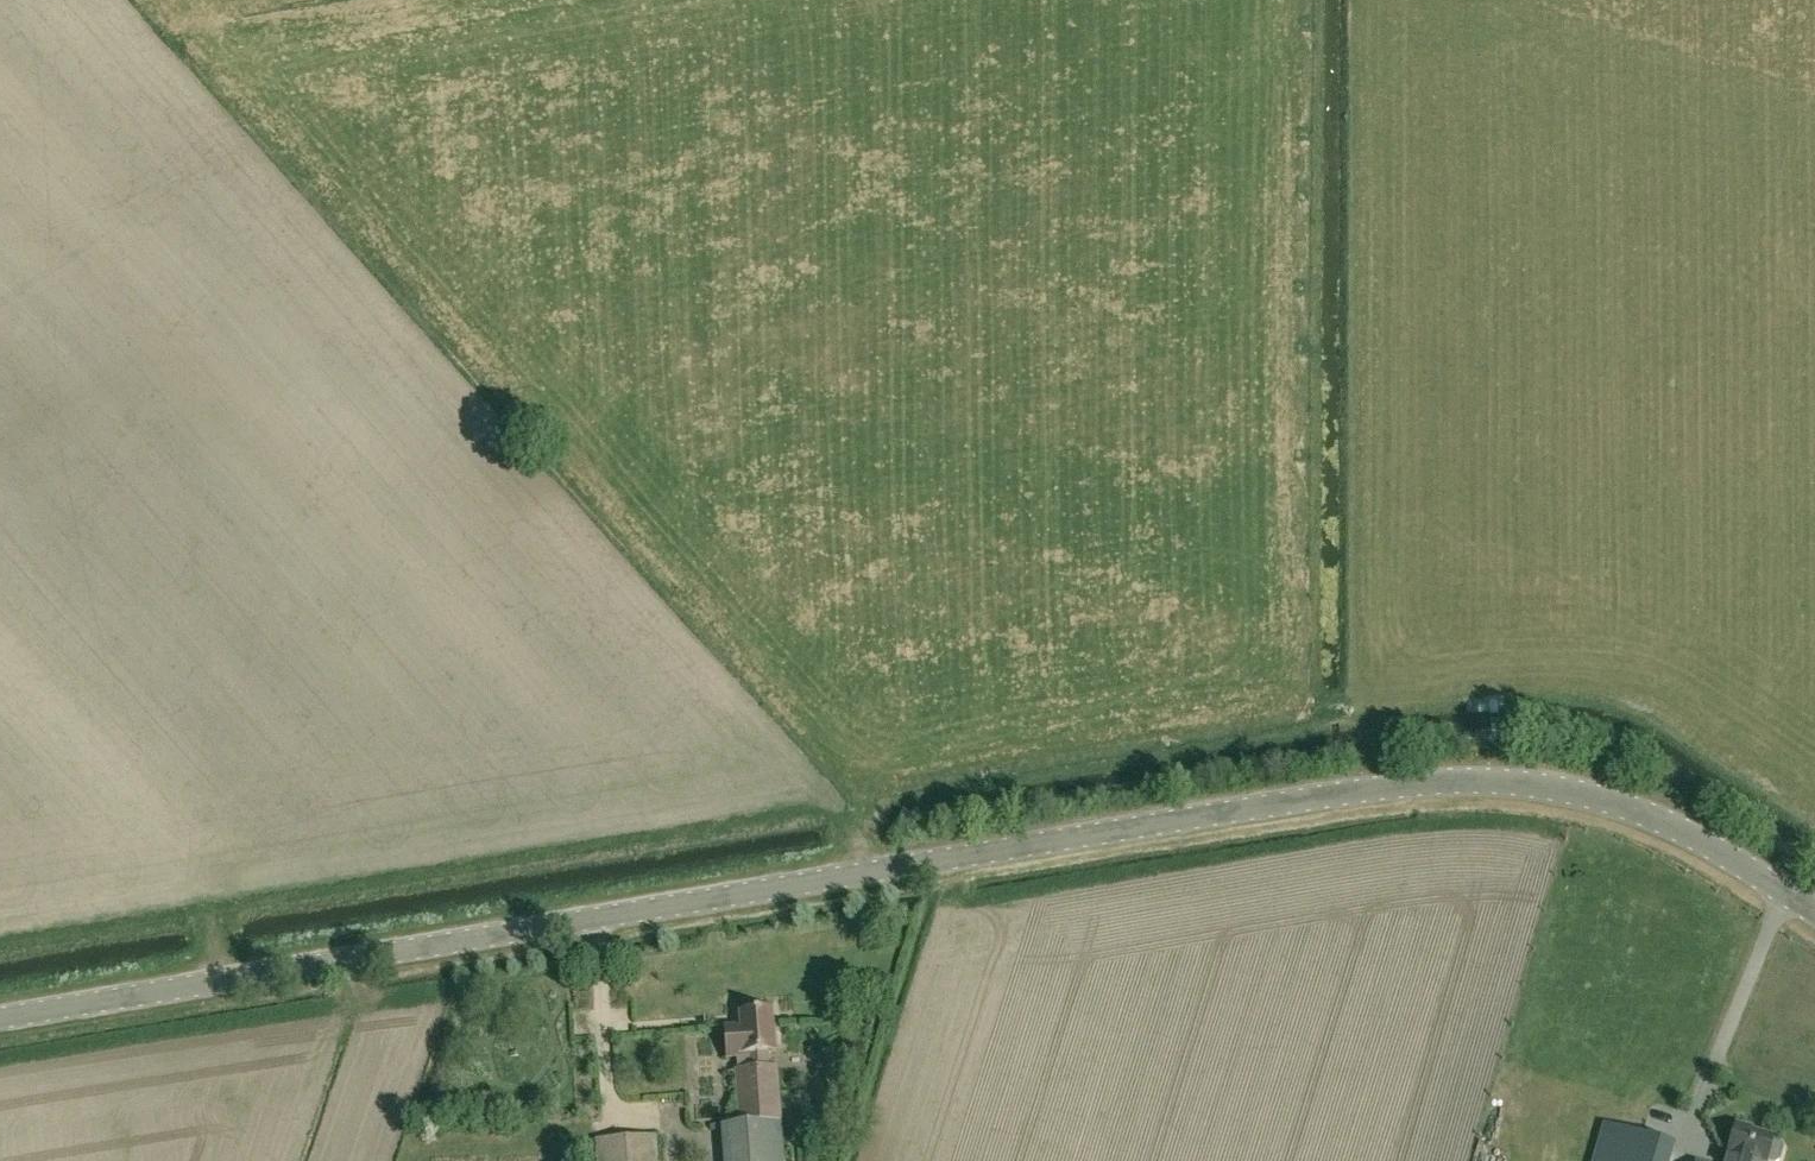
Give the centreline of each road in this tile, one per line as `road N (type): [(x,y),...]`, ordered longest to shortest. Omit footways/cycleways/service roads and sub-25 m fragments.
road 1 (tertiary): [(1814,917),(1646,816),(1511,782),(1438,784),(0,1022)]

